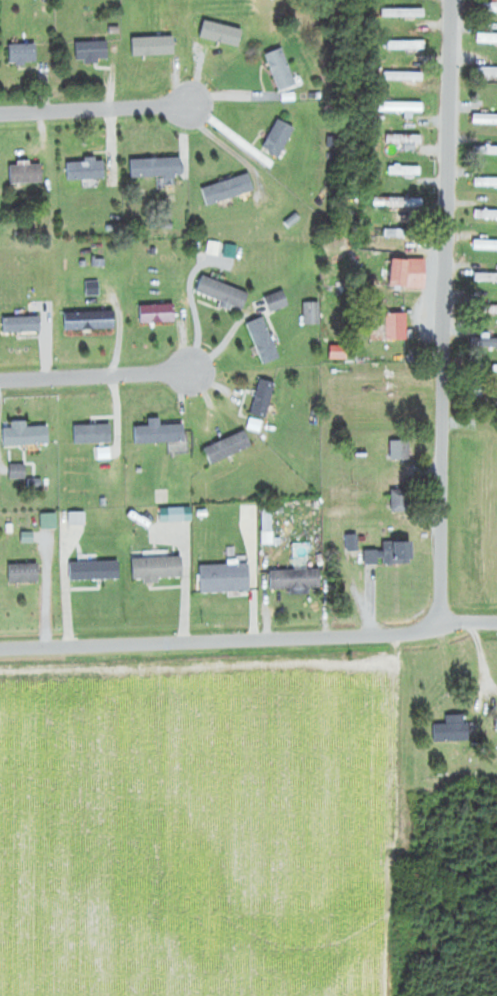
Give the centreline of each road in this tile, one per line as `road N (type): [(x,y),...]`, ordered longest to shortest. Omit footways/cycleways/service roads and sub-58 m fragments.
road 1 (residential): [(443,627),(455,0)]
road 2 (residential): [(0,653),(374,640),(443,627)]
road 3 (residential): [(0,379),(191,369)]
road 4 (residential): [(0,115),(183,109)]

